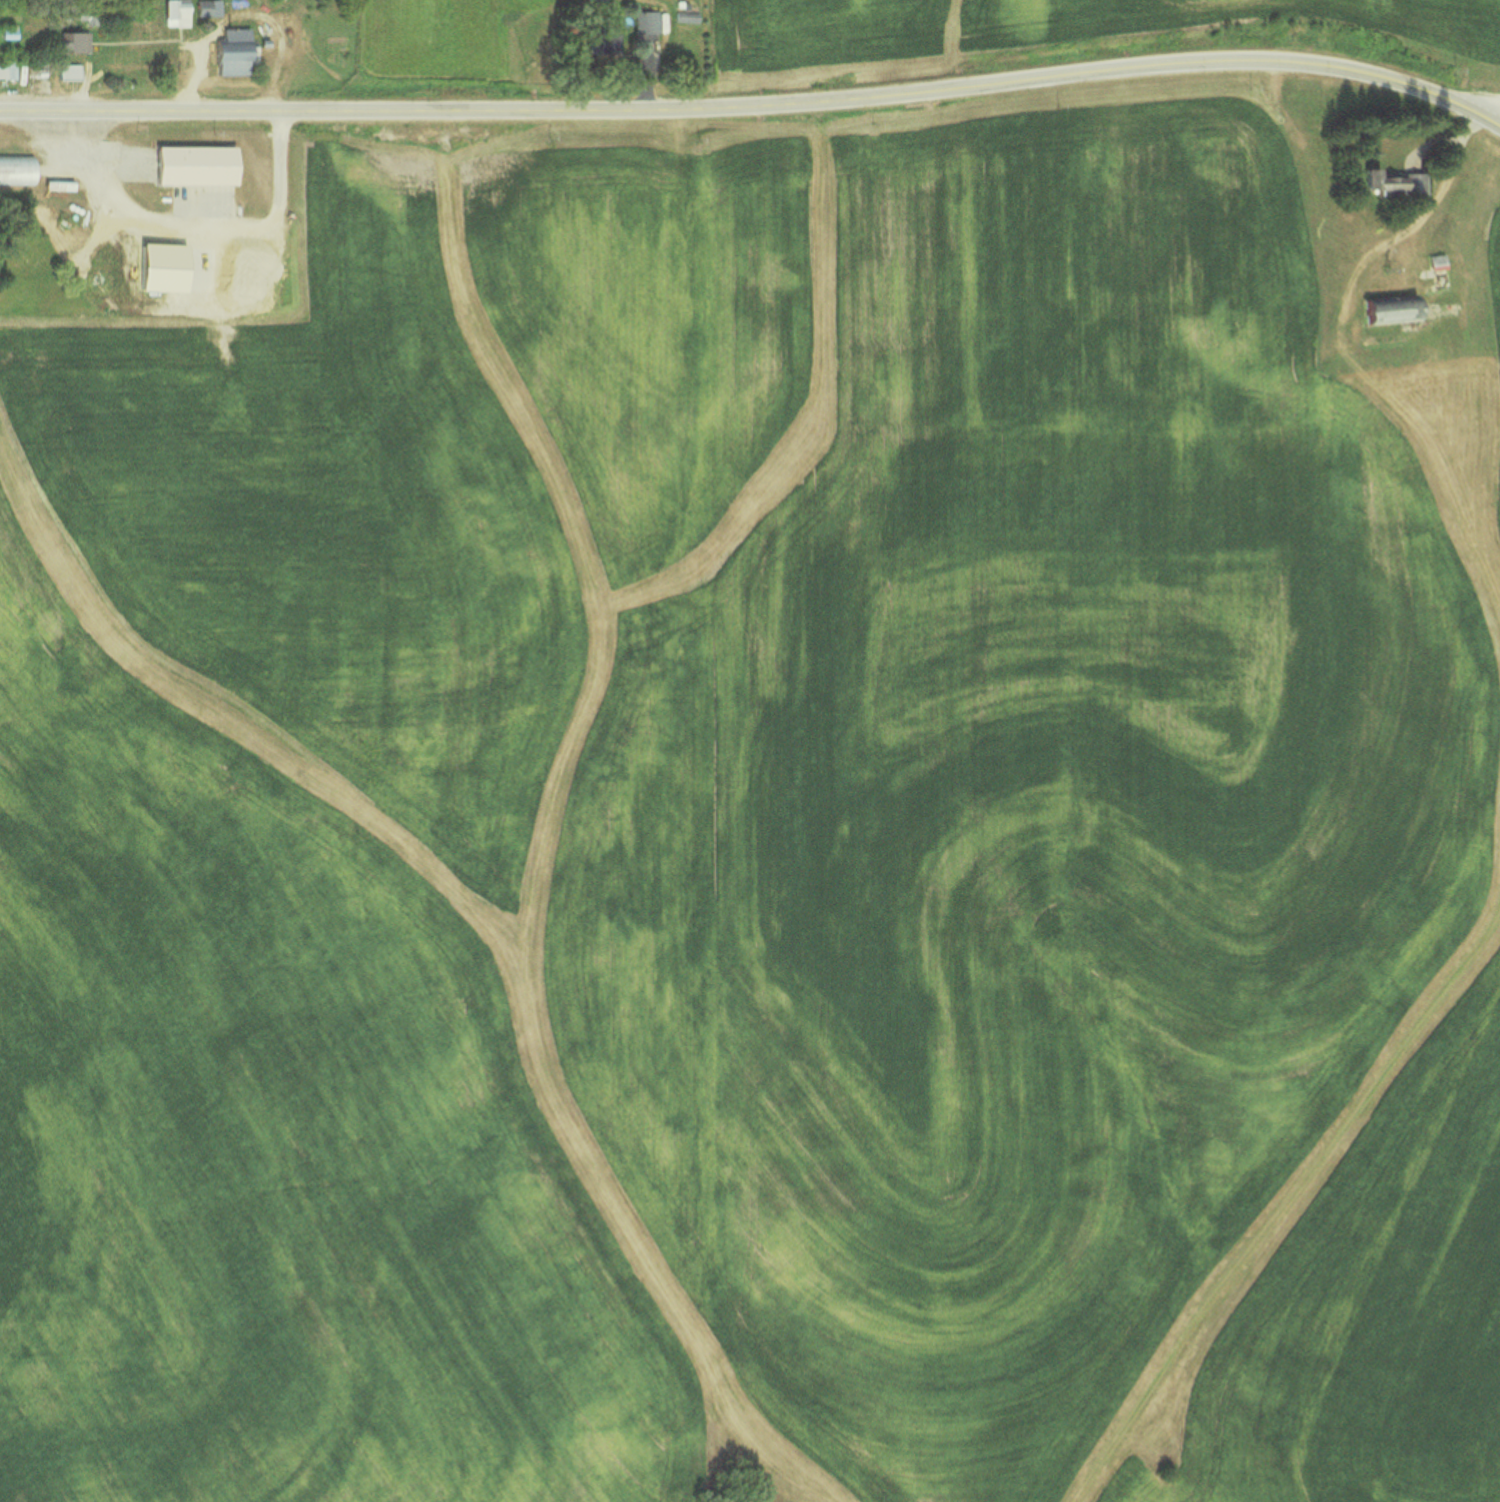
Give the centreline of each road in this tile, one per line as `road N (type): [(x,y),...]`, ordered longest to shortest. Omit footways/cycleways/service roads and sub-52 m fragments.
road 1 (primary): [(0,110),(601,111),(820,102),(1254,57),(1366,70),(1499,122)]

